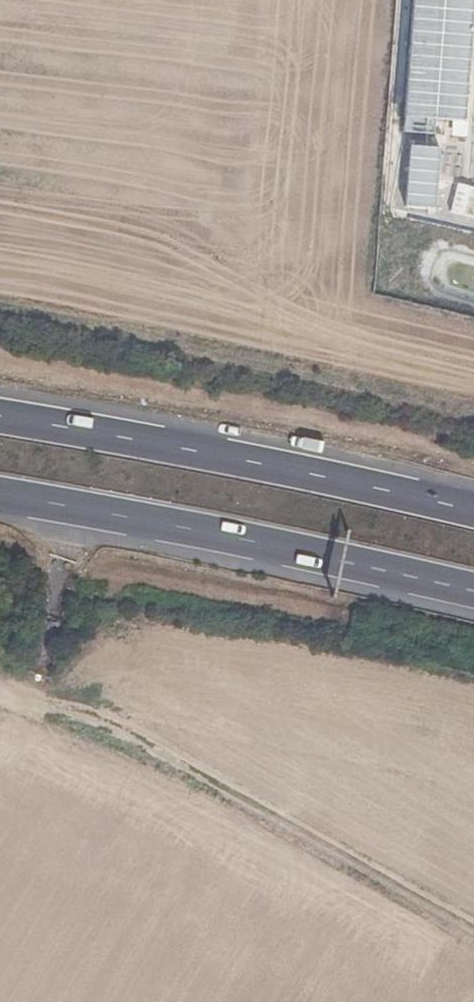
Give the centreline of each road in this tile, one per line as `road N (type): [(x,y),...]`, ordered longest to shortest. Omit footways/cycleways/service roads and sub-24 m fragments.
road 1 (track): [(0,696),(138,755),(473,942)]
road 2 (track): [(0,309),(473,425)]
road 3 (trunk): [(0,494),(473,592)]
road 4 (trunk): [(473,511),(0,416)]
road 5 (track): [(20,705),(38,674),(71,506)]

